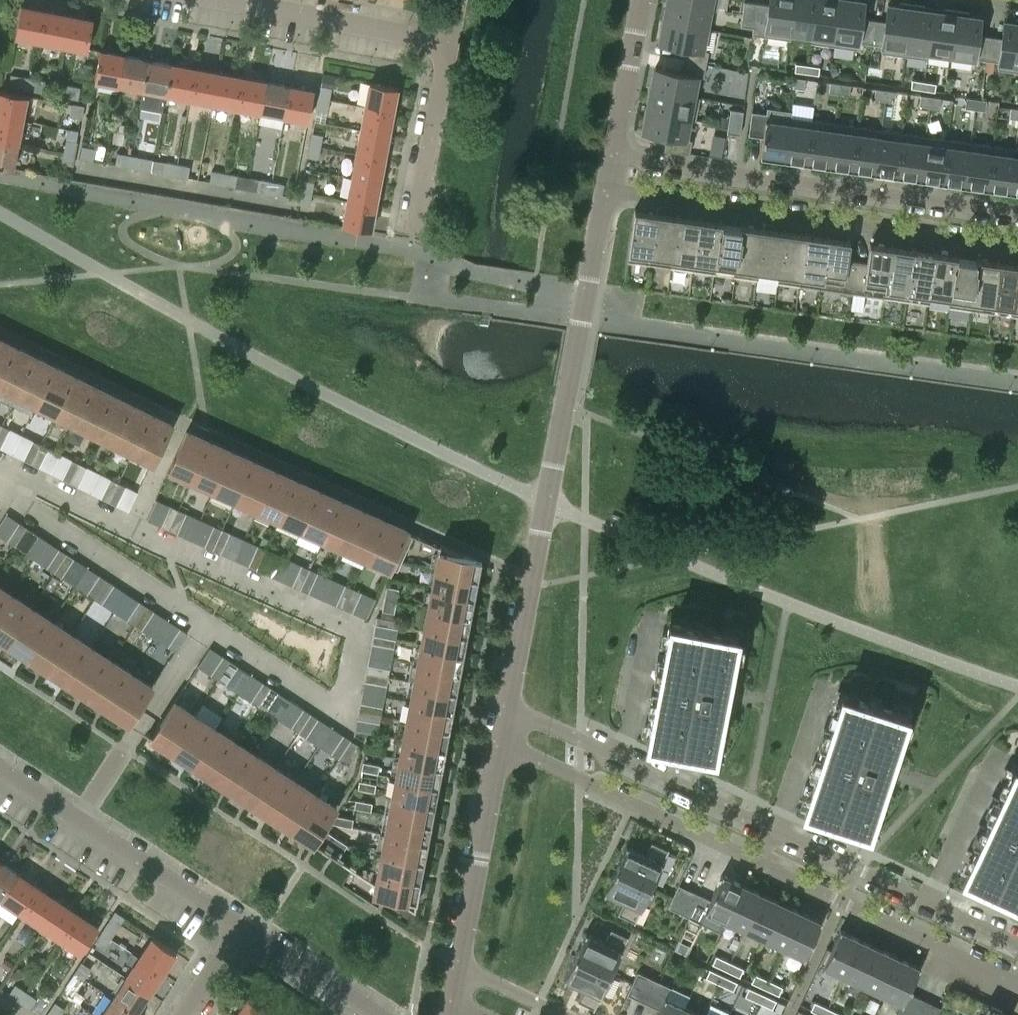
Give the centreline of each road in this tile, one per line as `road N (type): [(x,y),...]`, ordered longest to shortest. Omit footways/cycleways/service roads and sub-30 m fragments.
road 1 (residential): [(503,746),(1017,987)]
road 2 (residential): [(1017,953),(507,705)]
road 3 (residential): [(507,705),(608,191)]
road 4 (residential): [(608,191),(1017,249)]
road 5 (residential): [(1017,215),(614,156)]
road 6 (residential): [(239,927),(0,767)]
road 7 (residential): [(446,46),(224,0)]
road 8 (residential): [(461,967),(503,746)]
road 9 (residential): [(411,227),(446,46)]
road 10 (residential): [(614,156),(644,0)]
road 11 (residential): [(371,1014),(239,927)]

